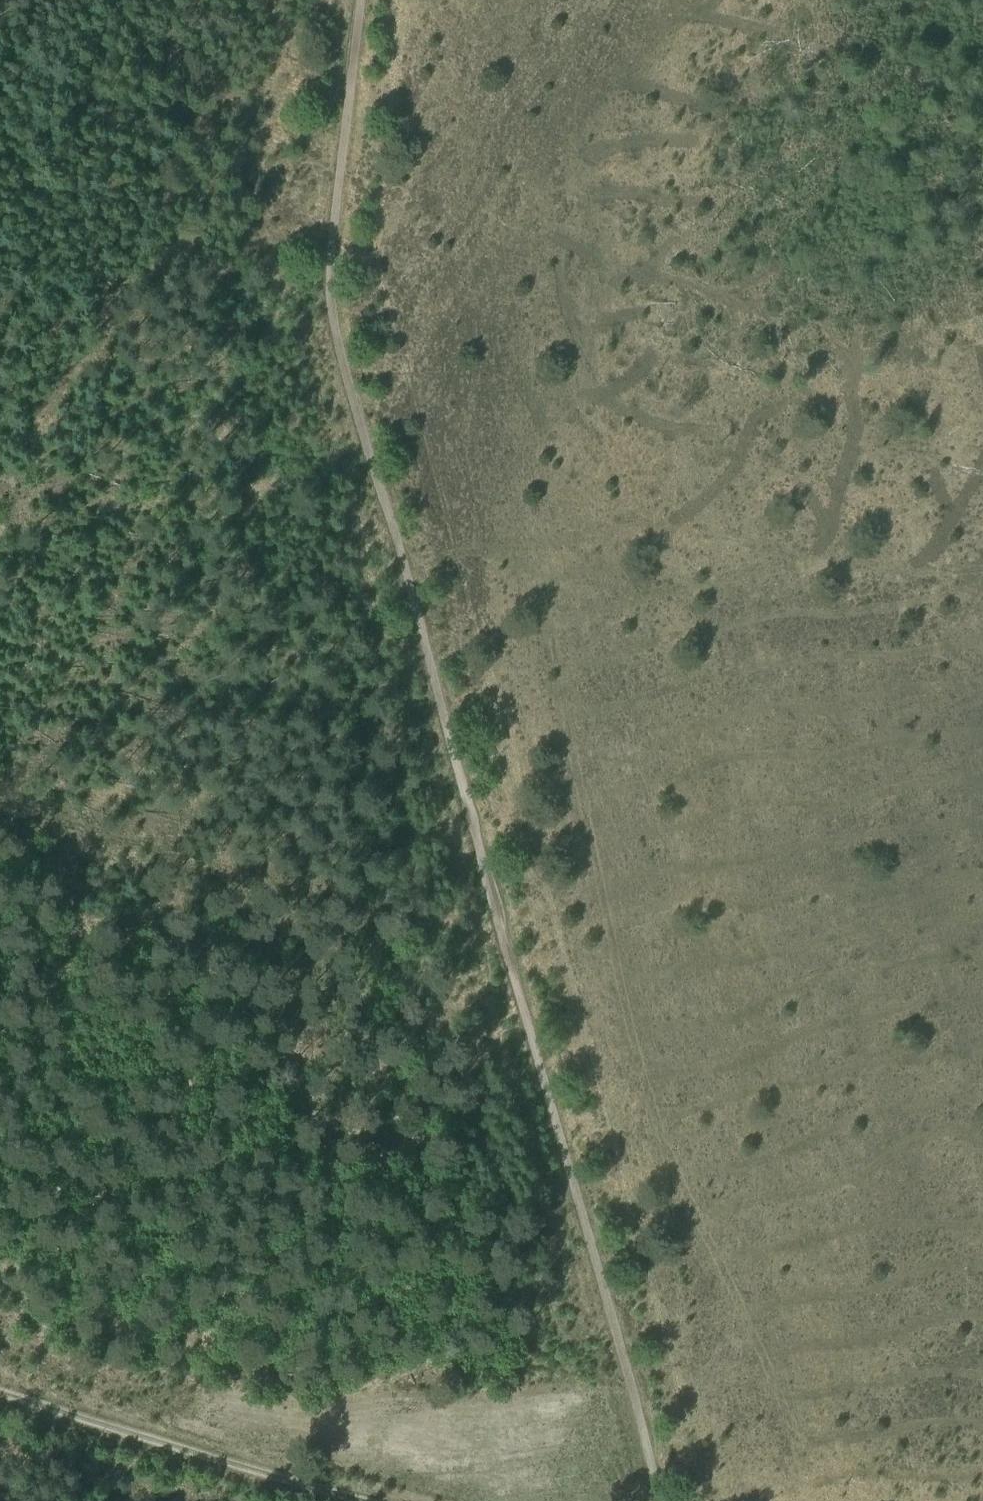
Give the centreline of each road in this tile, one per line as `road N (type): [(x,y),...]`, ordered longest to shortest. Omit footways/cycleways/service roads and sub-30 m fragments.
road 1 (track): [(359,0),(329,289),(334,332),(664,1500)]
road 2 (track): [(0,1392),(375,1500)]

